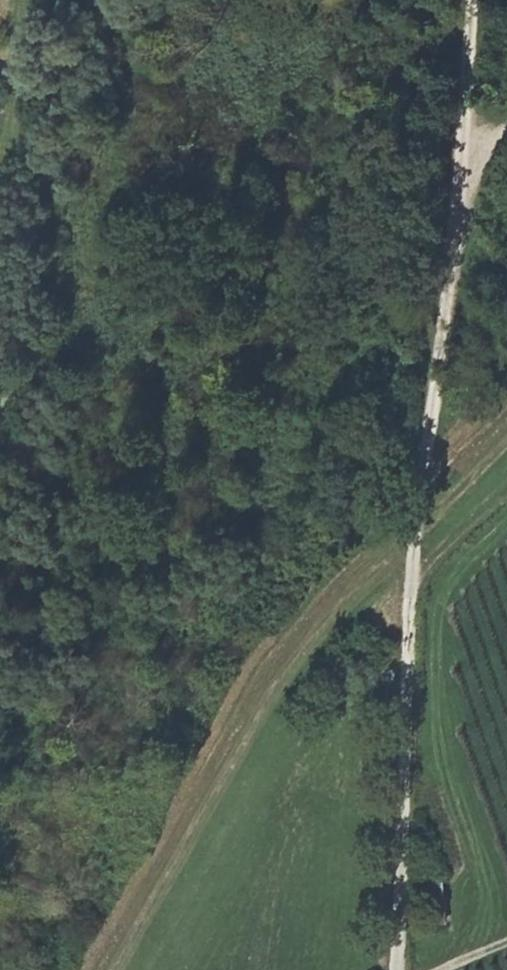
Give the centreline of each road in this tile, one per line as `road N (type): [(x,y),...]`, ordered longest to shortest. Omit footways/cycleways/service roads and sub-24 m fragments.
road 1 (track): [(424,518),(212,805),(112,969)]
road 2 (track): [(402,969),(424,518)]
road 3 (track): [(424,518),(488,165)]
road 4 (track): [(488,165),(489,0)]

